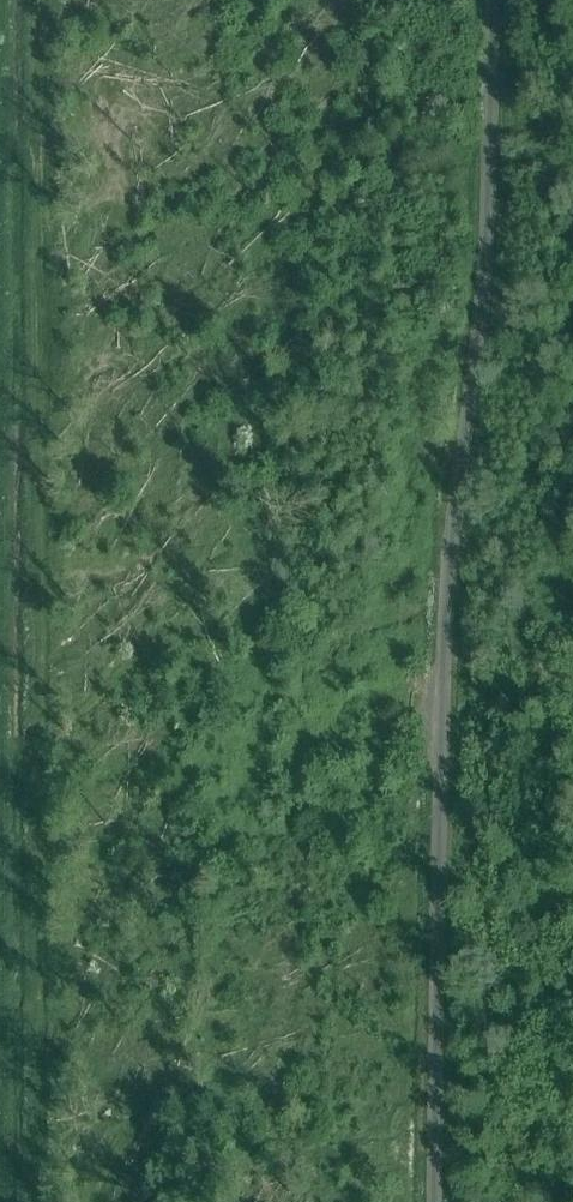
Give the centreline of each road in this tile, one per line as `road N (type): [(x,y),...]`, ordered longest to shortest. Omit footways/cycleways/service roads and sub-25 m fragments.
road 1 (unclassified): [(433,1201),(448,582),(484,241),(491,0)]
road 2 (track): [(33,1201),(35,0)]

